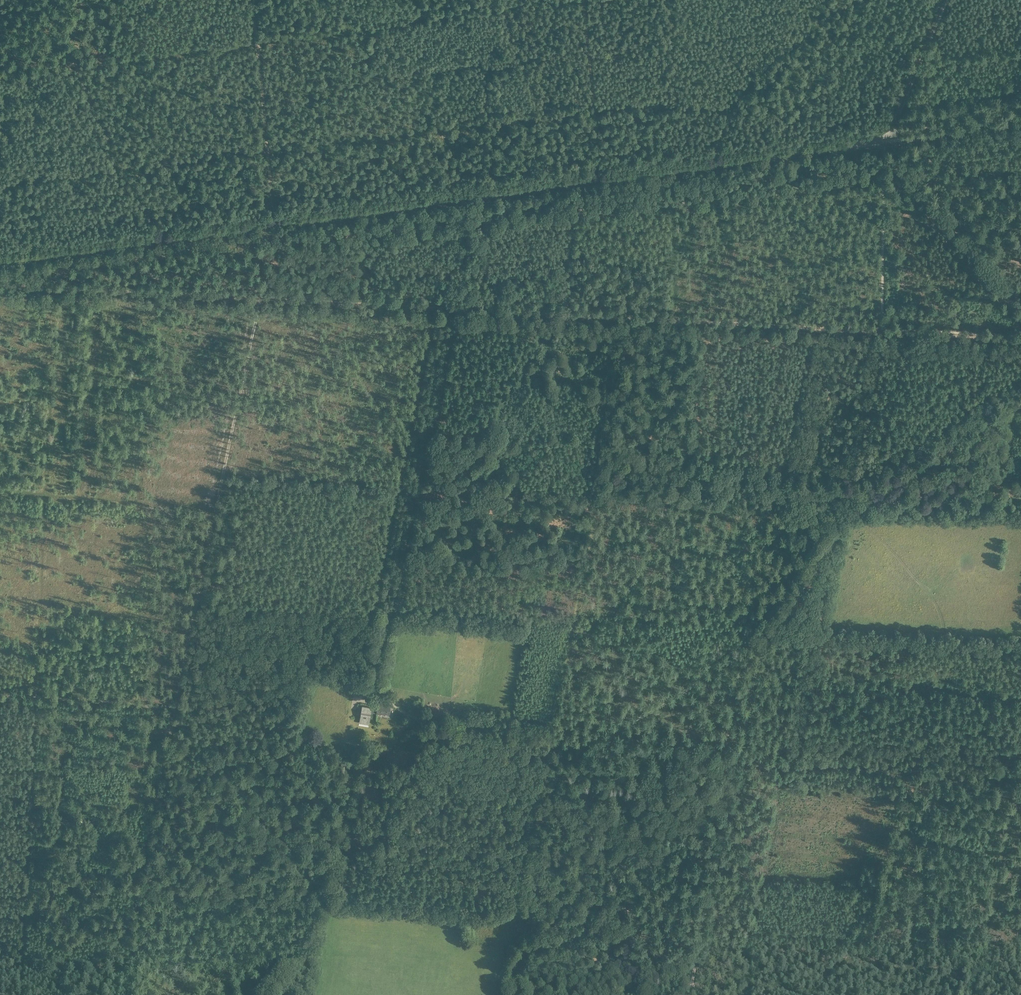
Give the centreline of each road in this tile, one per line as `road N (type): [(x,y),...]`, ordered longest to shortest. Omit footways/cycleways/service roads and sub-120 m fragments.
road 1 (track): [(880,332),(0,286)]
road 2 (track): [(270,994),(319,913),(353,776),(444,730),(545,747),(636,722),(757,631),(828,524),(873,489)]
road 3 (primary): [(0,263),(815,151)]
road 4 (track): [(261,299),(136,888),(128,994)]
road 5 (track): [(22,994),(54,288)]
road 6 (track): [(873,489),(640,471),(607,483),(597,502),(219,486)]
road 7 (track): [(122,168),(594,111)]
road 8 (track): [(0,696),(249,715),(351,785)]
road 9 (track): [(136,888),(505,917)]
road 10 (track): [(688,994),(762,632)]
road 11 (track): [(703,928),(1020,952)]
road 12 (track): [(968,994),(1020,703)]
road 13 (track): [(736,757),(1020,779)]
road 14 (track): [(827,0),(804,38),(760,71),(730,109),(594,111)]
road 15 (track): [(757,631),(1020,650)]
road 16 (track): [(496,994),(509,933),(506,898),(530,799),(530,747)]
road 17 (track): [(545,747),(597,502)]
road 18 (track): [(276,226),(252,0)]
road 19 (track): [(215,507),(0,491)]
road 20 (track): [(895,151),(1020,302)]
road 21 (track): [(409,492),(370,683)]
road 22 (track): [(409,492),(451,309)]
road 23 (track): [(386,602),(199,597)]
road 24 (track): [(122,168),(73,56),(76,33),(99,0)]
road 25 (track): [(601,181),(584,0)]
road 26 (track): [(880,329),(884,148)]
road 27 (track): [(1020,389),(873,489)]
road 28 (track): [(854,487),(880,332)]
road 29 (track): [(1020,339),(880,332)]
road 30 (track): [(895,116),(944,0)]
road 31 (track): [(0,184),(122,168)]

